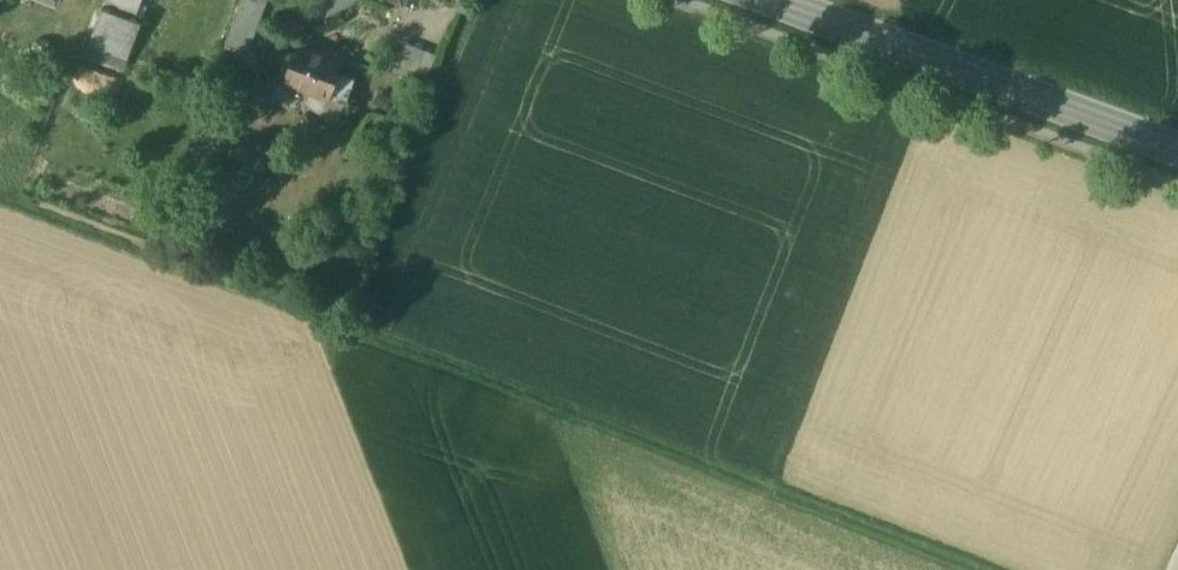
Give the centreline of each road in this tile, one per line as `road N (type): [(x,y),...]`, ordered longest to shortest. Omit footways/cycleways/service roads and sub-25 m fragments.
road 1 (track): [(0,205),(972,569)]
road 2 (secondary): [(1177,149),(771,0)]

